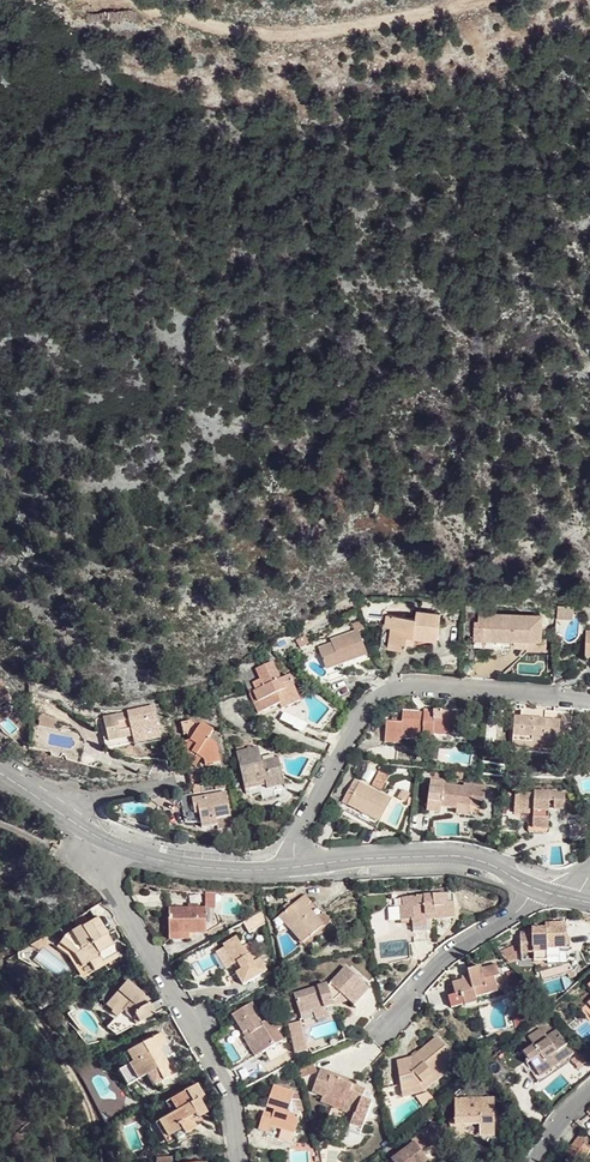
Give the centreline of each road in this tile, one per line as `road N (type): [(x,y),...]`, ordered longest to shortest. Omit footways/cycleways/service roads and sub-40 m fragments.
road 1 (residential): [(280,868),(371,700),(419,686),(589,699)]
road 2 (track): [(104,1),(274,35),(479,0)]
road 3 (residential): [(112,844),(109,873),(119,896),(228,1093),(238,1161)]
road 4 (residential): [(280,868),(436,854),(465,858),(545,892)]
road 5 (track): [(112,1161),(63,1059),(0,977)]
road 6 (residential): [(545,892),(442,957),(384,1026)]
road 7 (residential): [(112,844),(195,867),(280,868)]
road 8 (residential): [(50,806),(171,782)]

